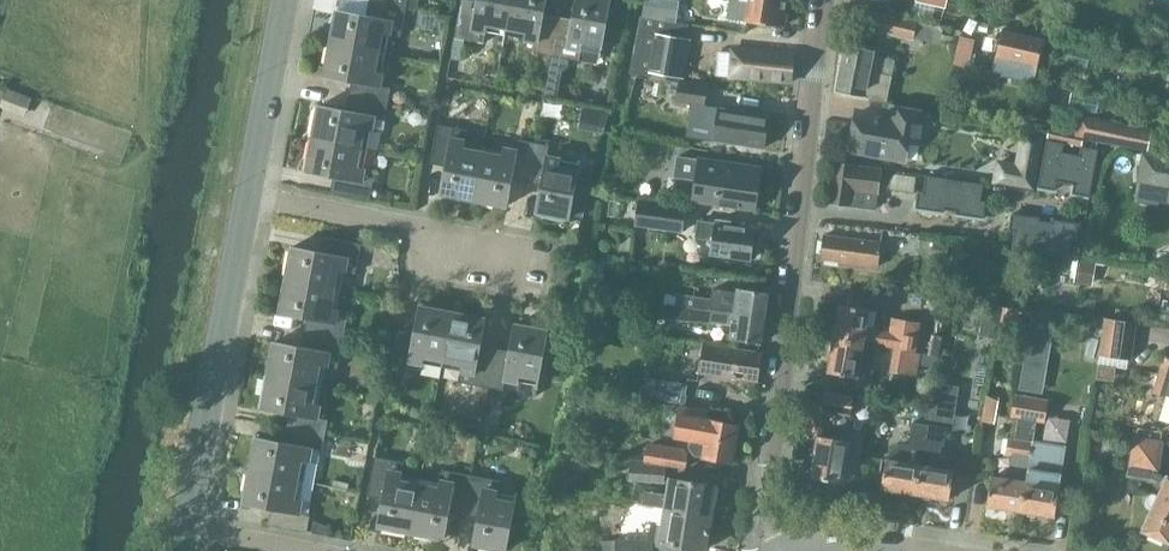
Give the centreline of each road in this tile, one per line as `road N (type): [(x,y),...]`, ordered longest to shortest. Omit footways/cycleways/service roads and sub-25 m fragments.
road 1 (unclassified): [(821,0),(801,123),(767,499),(776,550)]
road 2 (residential): [(182,530),(250,199)]
road 3 (residential): [(536,255),(250,199)]
road 4 (residential): [(250,199),(285,0)]

